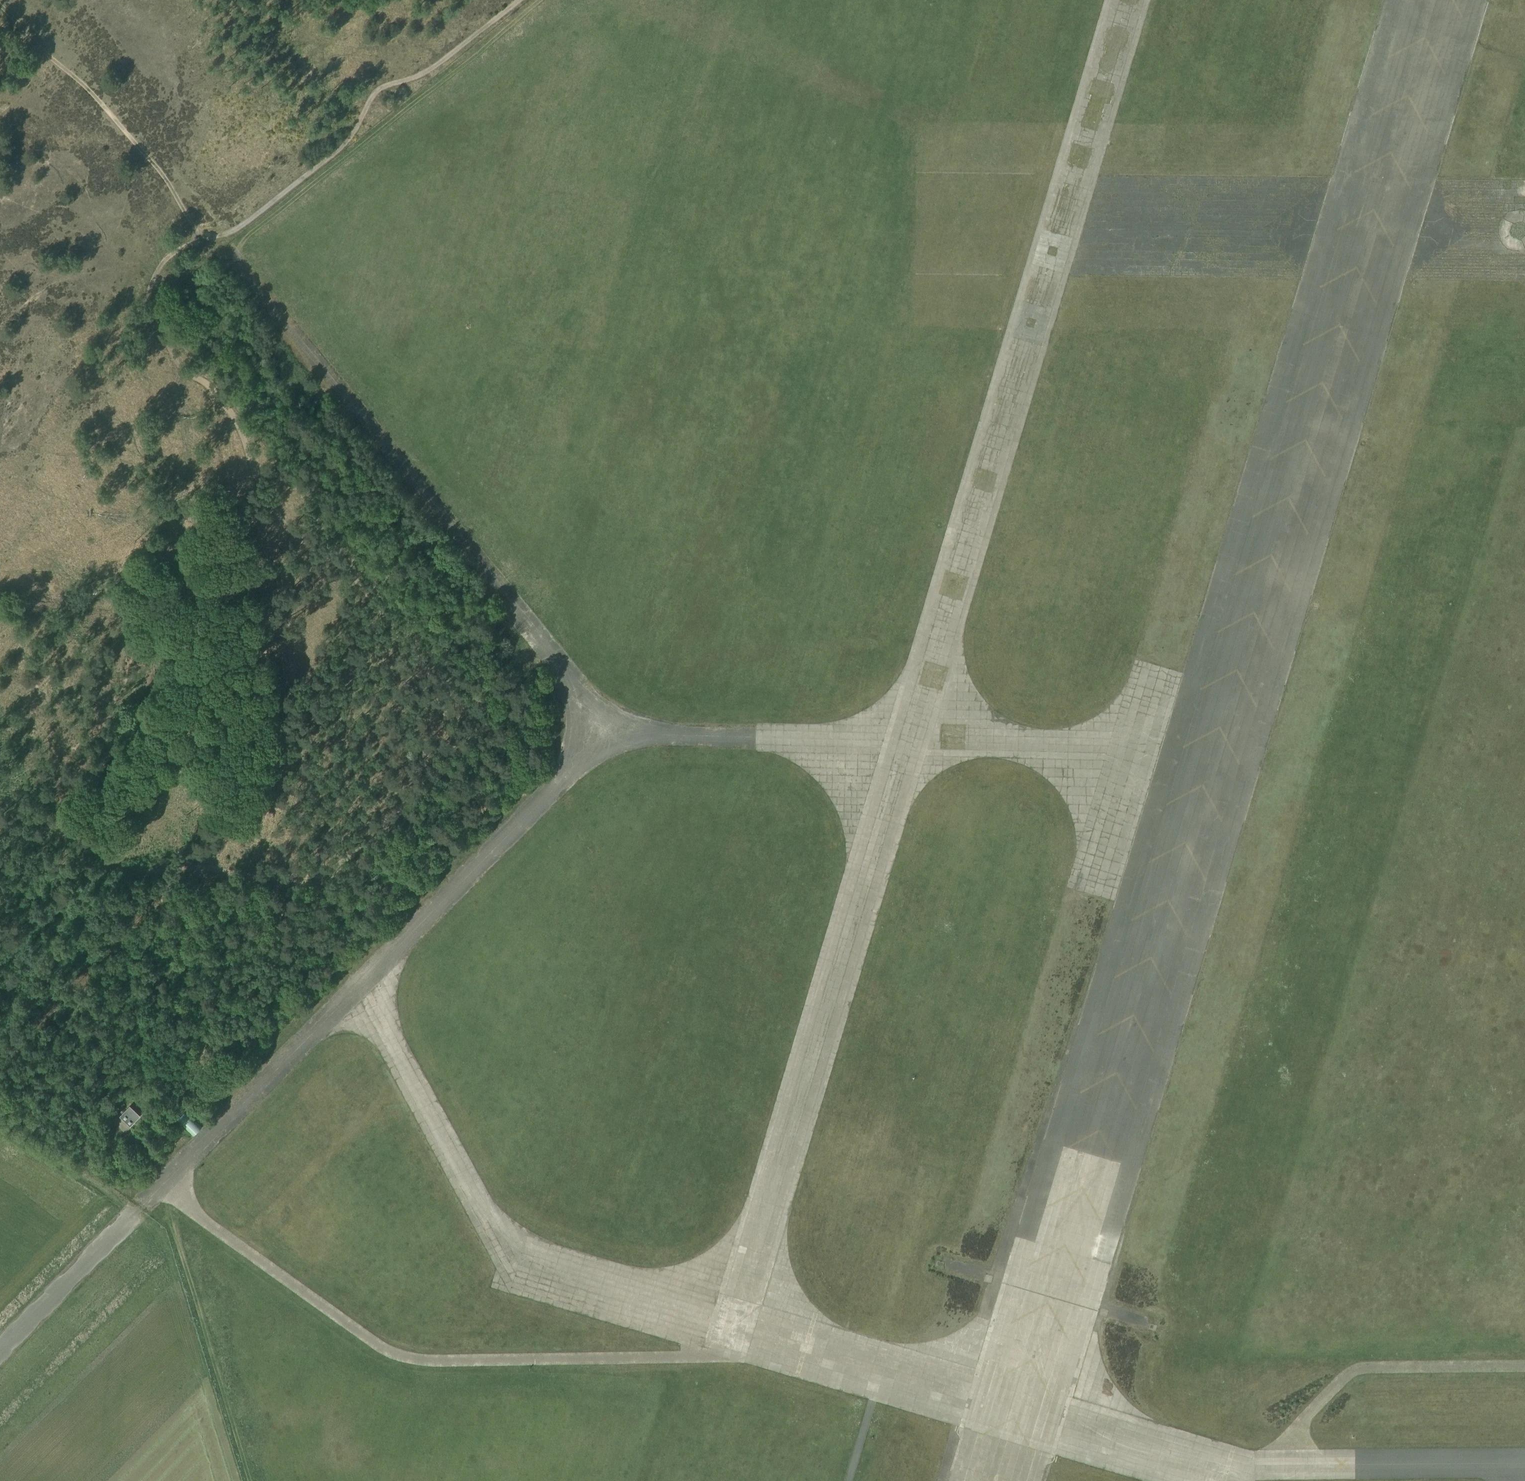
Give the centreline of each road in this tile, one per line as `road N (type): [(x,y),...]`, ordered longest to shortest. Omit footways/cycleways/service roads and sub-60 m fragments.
road 1 (track): [(211,237),(167,258),(148,308),(178,364),(238,422),(258,482),(290,532),(347,571),(442,705),(476,739),(327,875),(0,864)]
road 2 (track): [(0,6),(221,249)]
road 3 (track): [(0,1350),(139,1208)]

